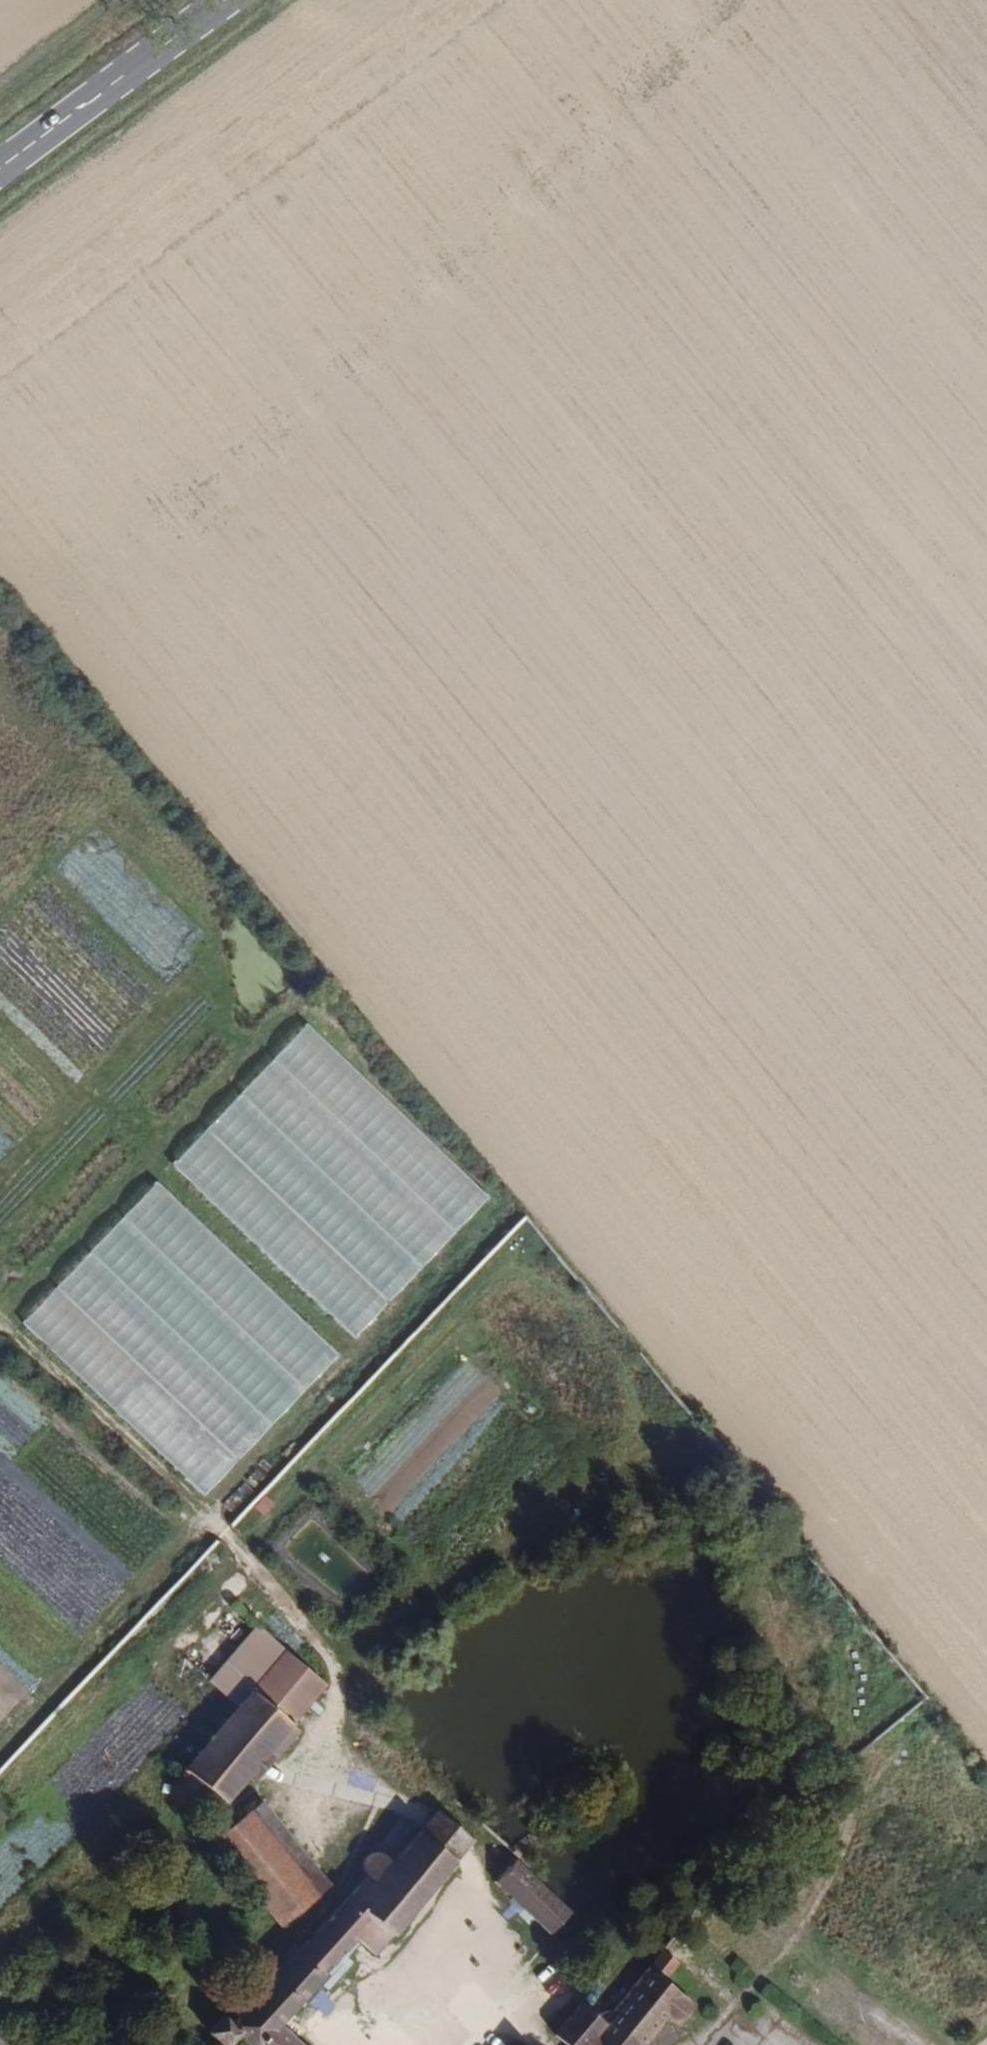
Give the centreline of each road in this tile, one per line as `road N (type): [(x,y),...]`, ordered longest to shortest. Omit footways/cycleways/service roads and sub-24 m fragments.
road 1 (secondary): [(0,169),(226,0)]

